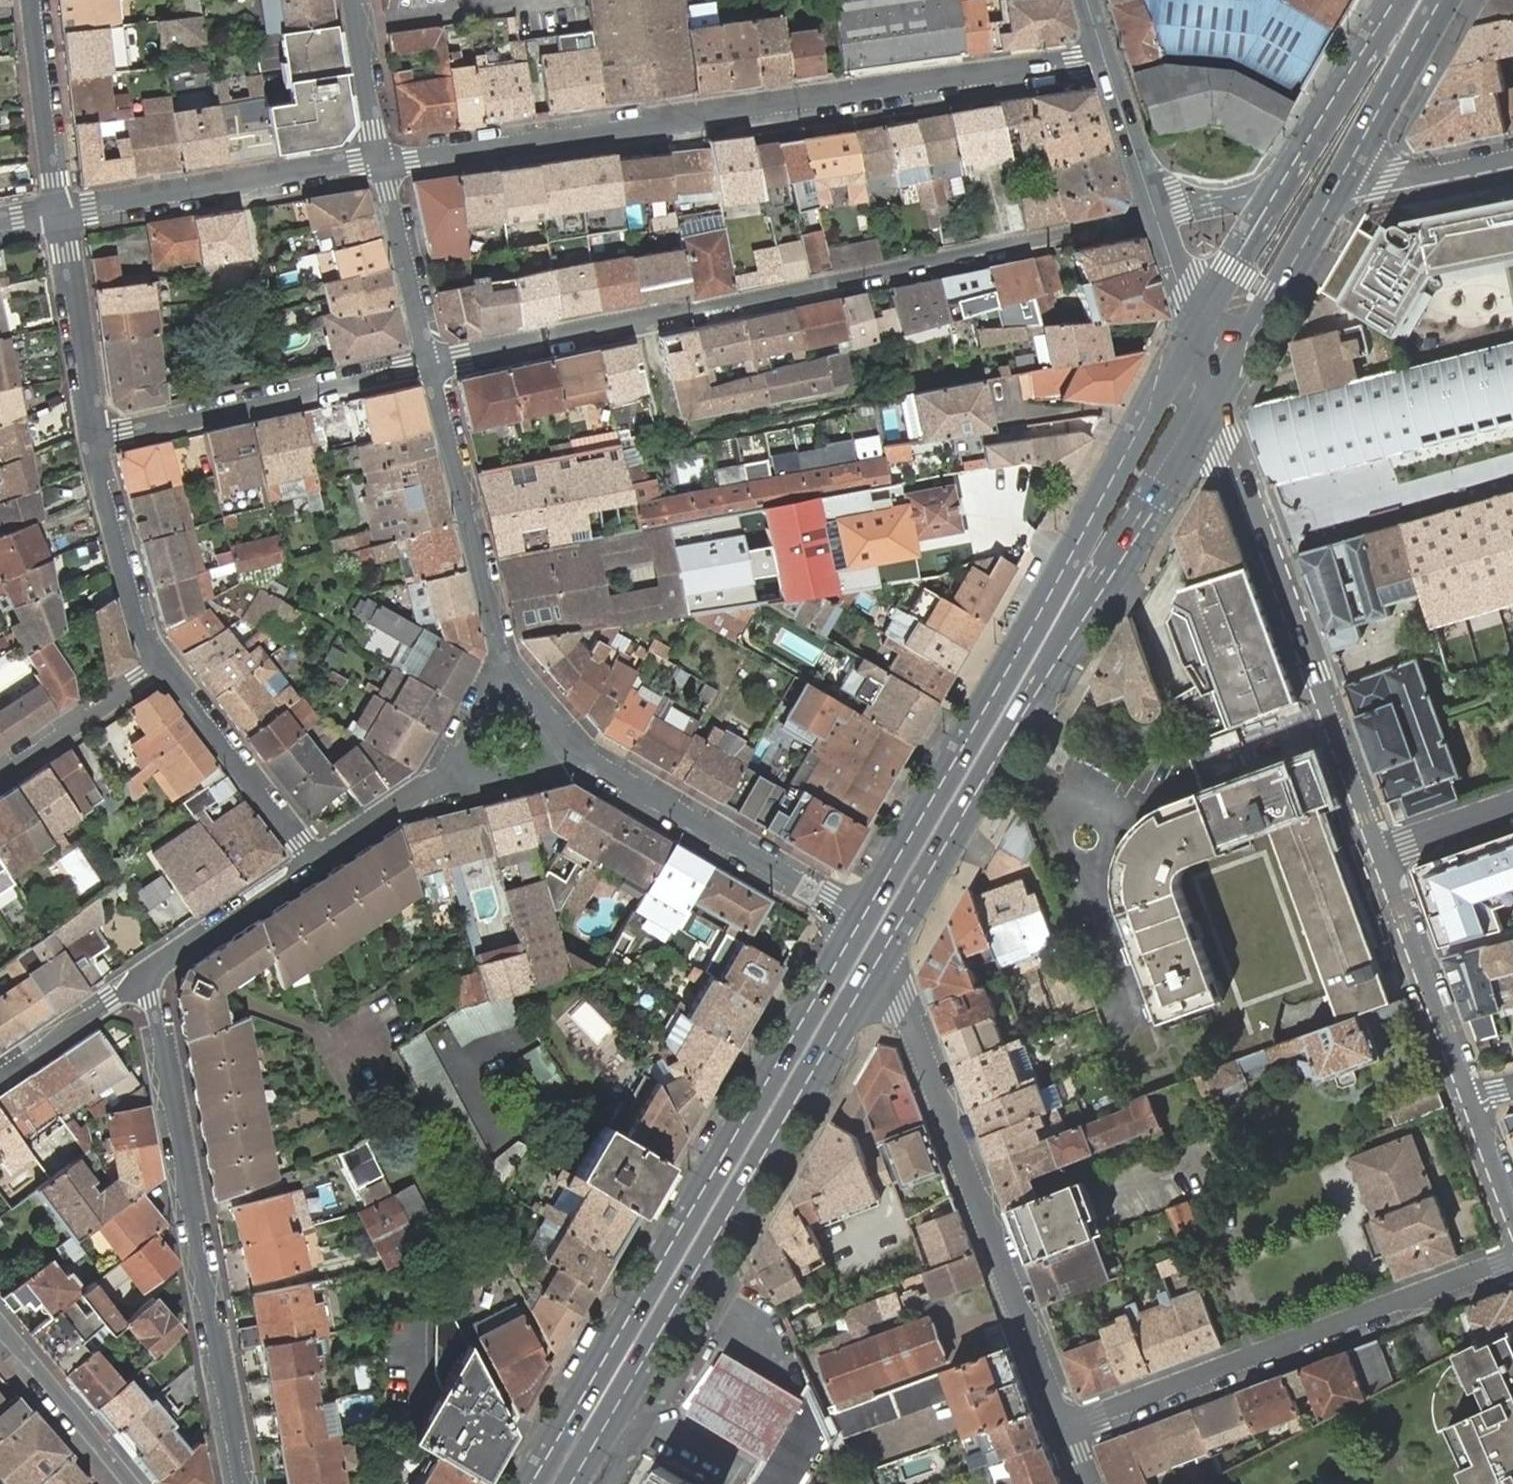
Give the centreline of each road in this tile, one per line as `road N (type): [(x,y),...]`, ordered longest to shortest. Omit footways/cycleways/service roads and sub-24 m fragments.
road 1 (residential): [(1155,215),(429,365)]
road 2 (residential): [(383,163),(1102,56)]
road 3 (primary): [(1193,330),(983,717),(860,919)]
road 4 (primary): [(874,976),(1216,400)]
road 5 (primary): [(860,919),(527,1483)]
road 6 (primary): [(573,1483),(874,976)]
road 7 (residential): [(148,977),(240,1483)]
road 8 (residential): [(874,976),(901,1005),(1066,1431)]
road 9 (tertiary): [(1379,856),(1216,400)]
road 10 (residential): [(1512,1261),(1066,1431)]
road 11 (residential): [(429,365),(97,436)]
road 12 (residential): [(860,919),(577,751)]
road 13 (residential): [(60,212),(383,163)]
road 14 (residential): [(429,365),(504,675)]
road 15 (tertiary): [(1470,1098),(1379,856)]
road 16 (residential): [(157,667),(320,861)]
road 17 (residential): [(97,436),(123,573),(157,667)]
road 18 (residential): [(60,212),(97,436)]
road 19 (primary): [(1399,0),(1279,188)]
road 20 (residential): [(320,861),(148,977)]
road 21 (residential): [(383,163),(429,365)]
road 22 (residential): [(0,1326),(131,1483)]
road 23 (residential): [(37,10),(60,212)]
road 24 (primary): [(1254,335),(1350,167)]
road 25 (primary): [(1350,167),(1445,0)]
road 26 (residential): [(157,667),(0,770)]
road 27 (residential): [(148,977),(0,1077)]
road 28 (tertiary): [(1102,56),(1155,215)]
road 29 (residential): [(1512,157),(1384,182),(1350,167)]
road 30 (primary): [(1279,188),(1193,330)]
road 31 (residential): [(355,0),(383,163)]
road 32 (residential): [(434,784),(577,751)]
road 33 (residential): [(1379,856),(1512,808)]
road 34 (residential): [(434,784),(320,861)]
road 35 (residential): [(504,675),(434,784)]
road 36 (residential): [(1279,188),(1155,215)]
road 37 (tertiary): [(1155,215),(1193,330)]

